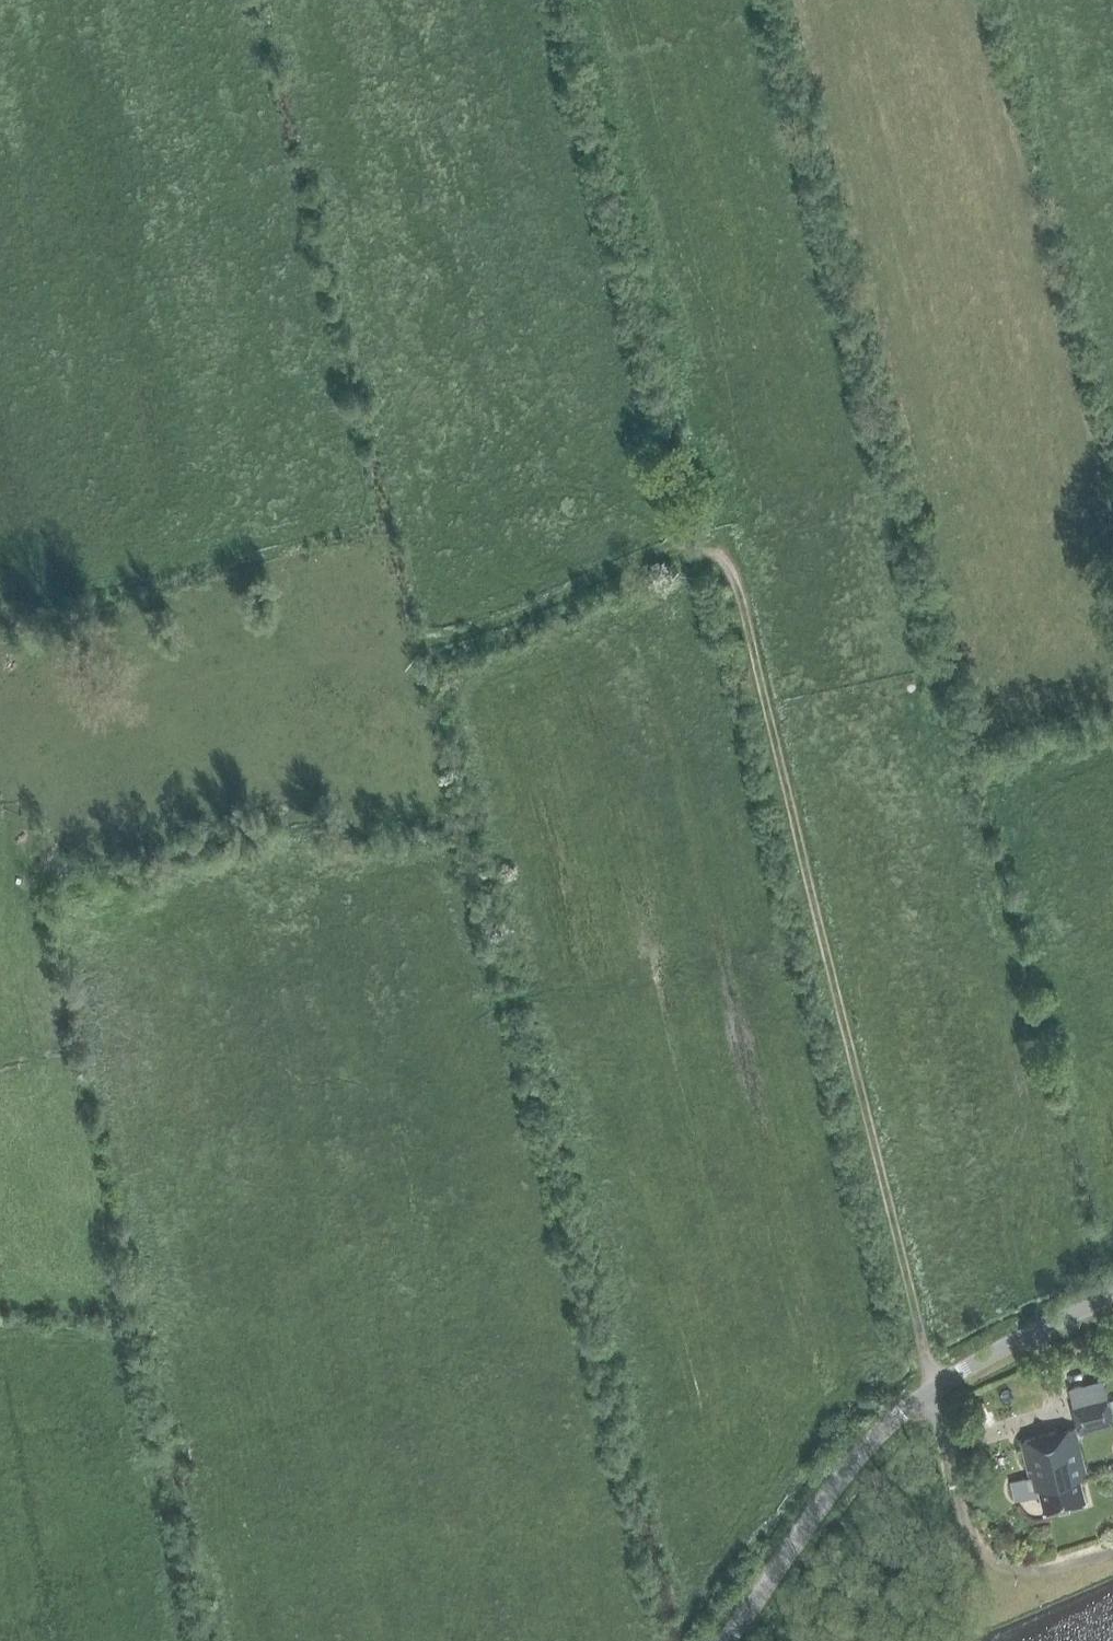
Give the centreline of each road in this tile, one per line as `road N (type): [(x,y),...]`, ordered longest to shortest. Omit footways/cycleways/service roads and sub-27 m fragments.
road 1 (unclassified): [(728,1640),(843,1474),(892,1421),(1014,1340),(1112,1295)]
road 2 (track): [(935,1387),(979,1548),(994,1562),(1027,1569),(1112,1550)]

